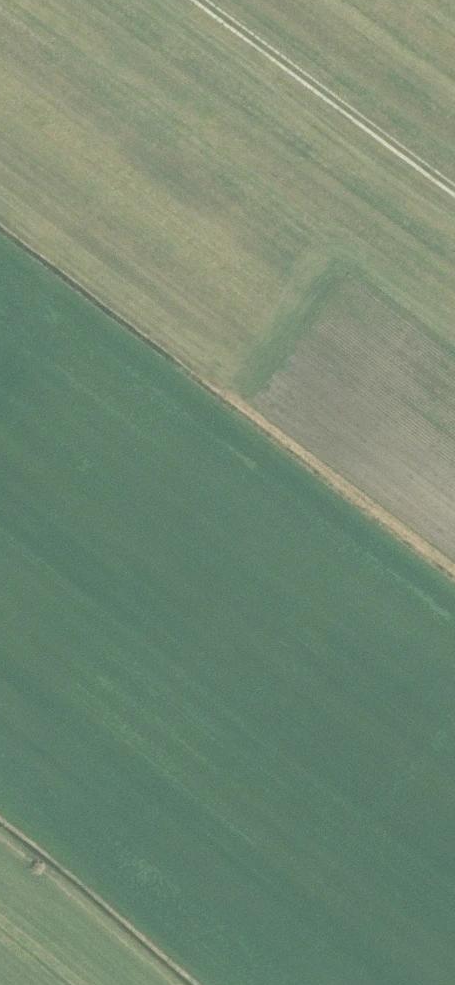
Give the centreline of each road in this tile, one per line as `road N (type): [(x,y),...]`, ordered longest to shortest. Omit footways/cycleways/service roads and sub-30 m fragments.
road 1 (track): [(454,192),(198,0)]

